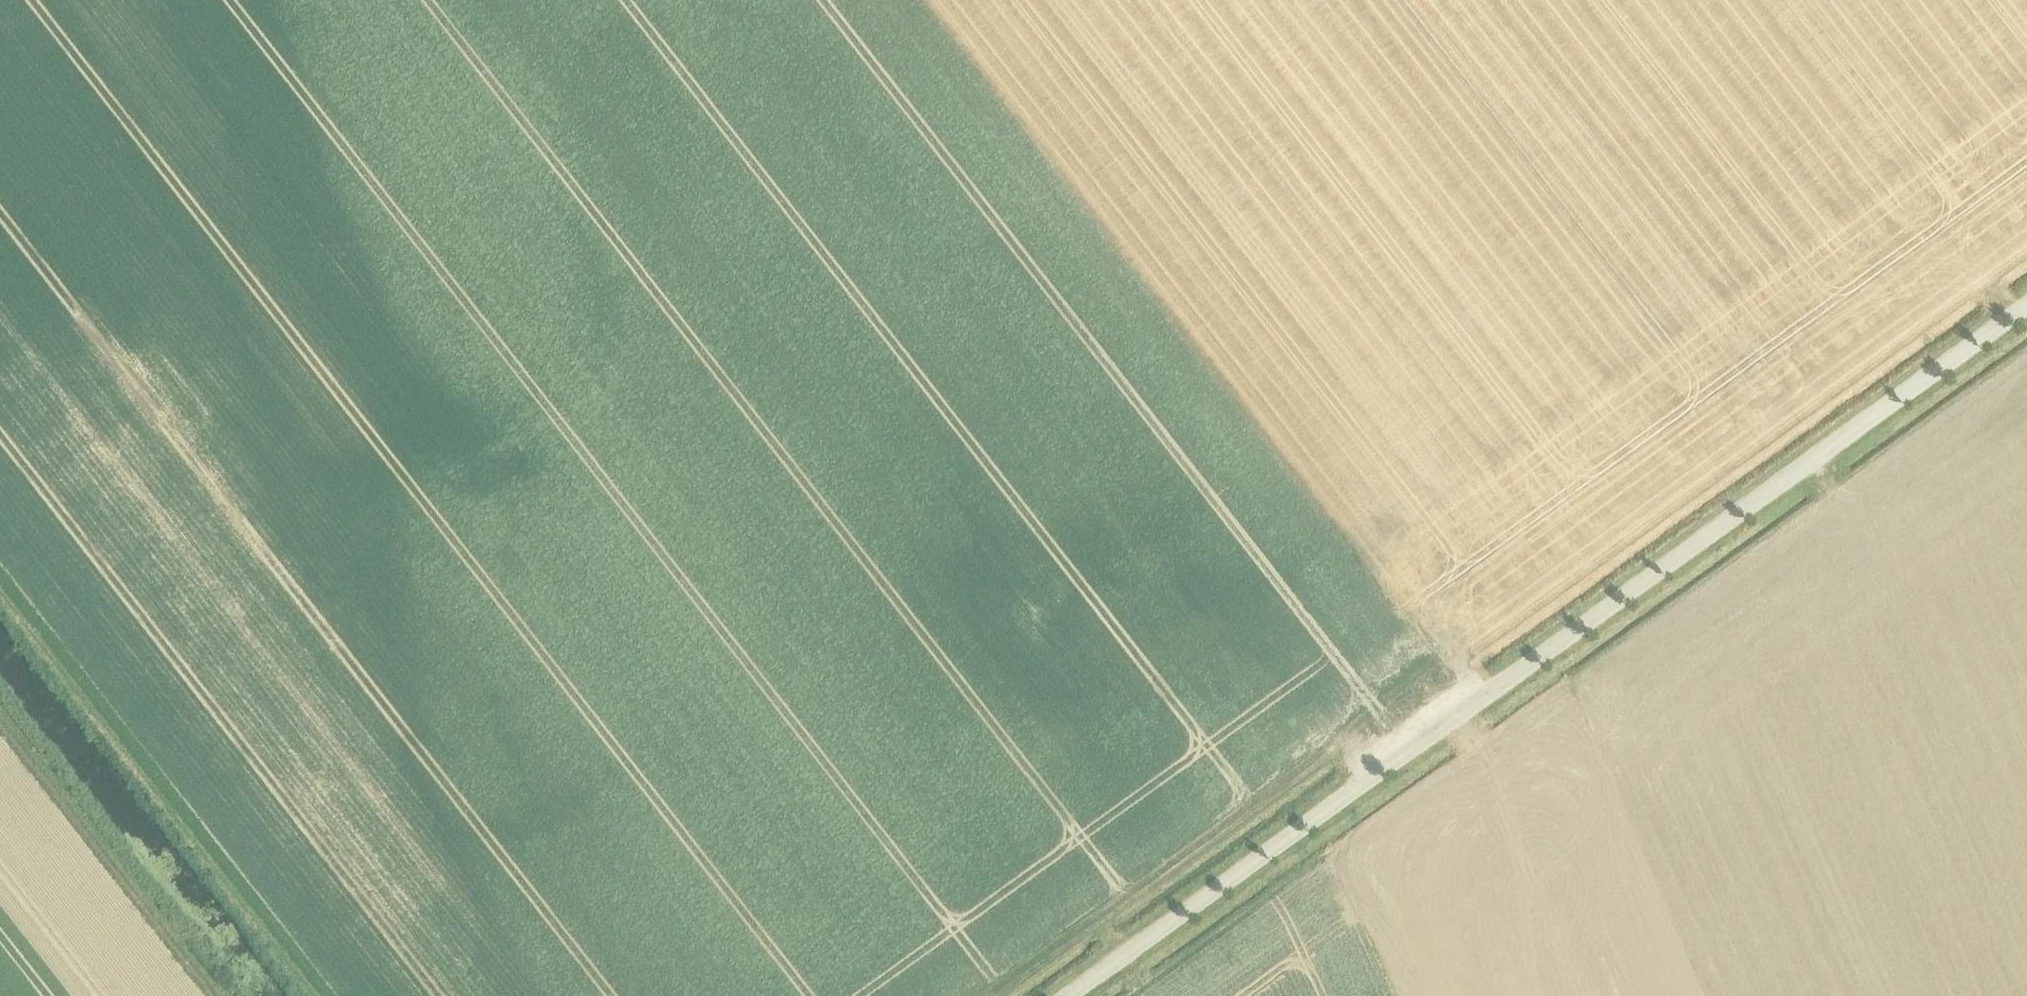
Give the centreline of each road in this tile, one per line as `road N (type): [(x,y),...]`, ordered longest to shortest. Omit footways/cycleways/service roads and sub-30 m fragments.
road 1 (unclassified): [(1067,995),(2026,305)]

